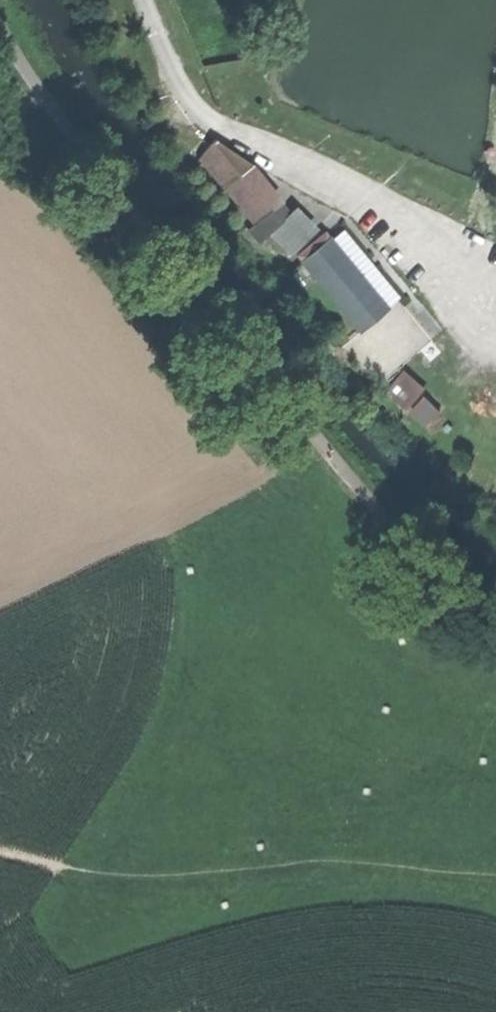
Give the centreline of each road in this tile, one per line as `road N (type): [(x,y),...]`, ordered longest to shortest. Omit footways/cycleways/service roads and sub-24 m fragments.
road 1 (track): [(0,586),(185,505),(249,502),(278,508),(394,614),(495,662)]

